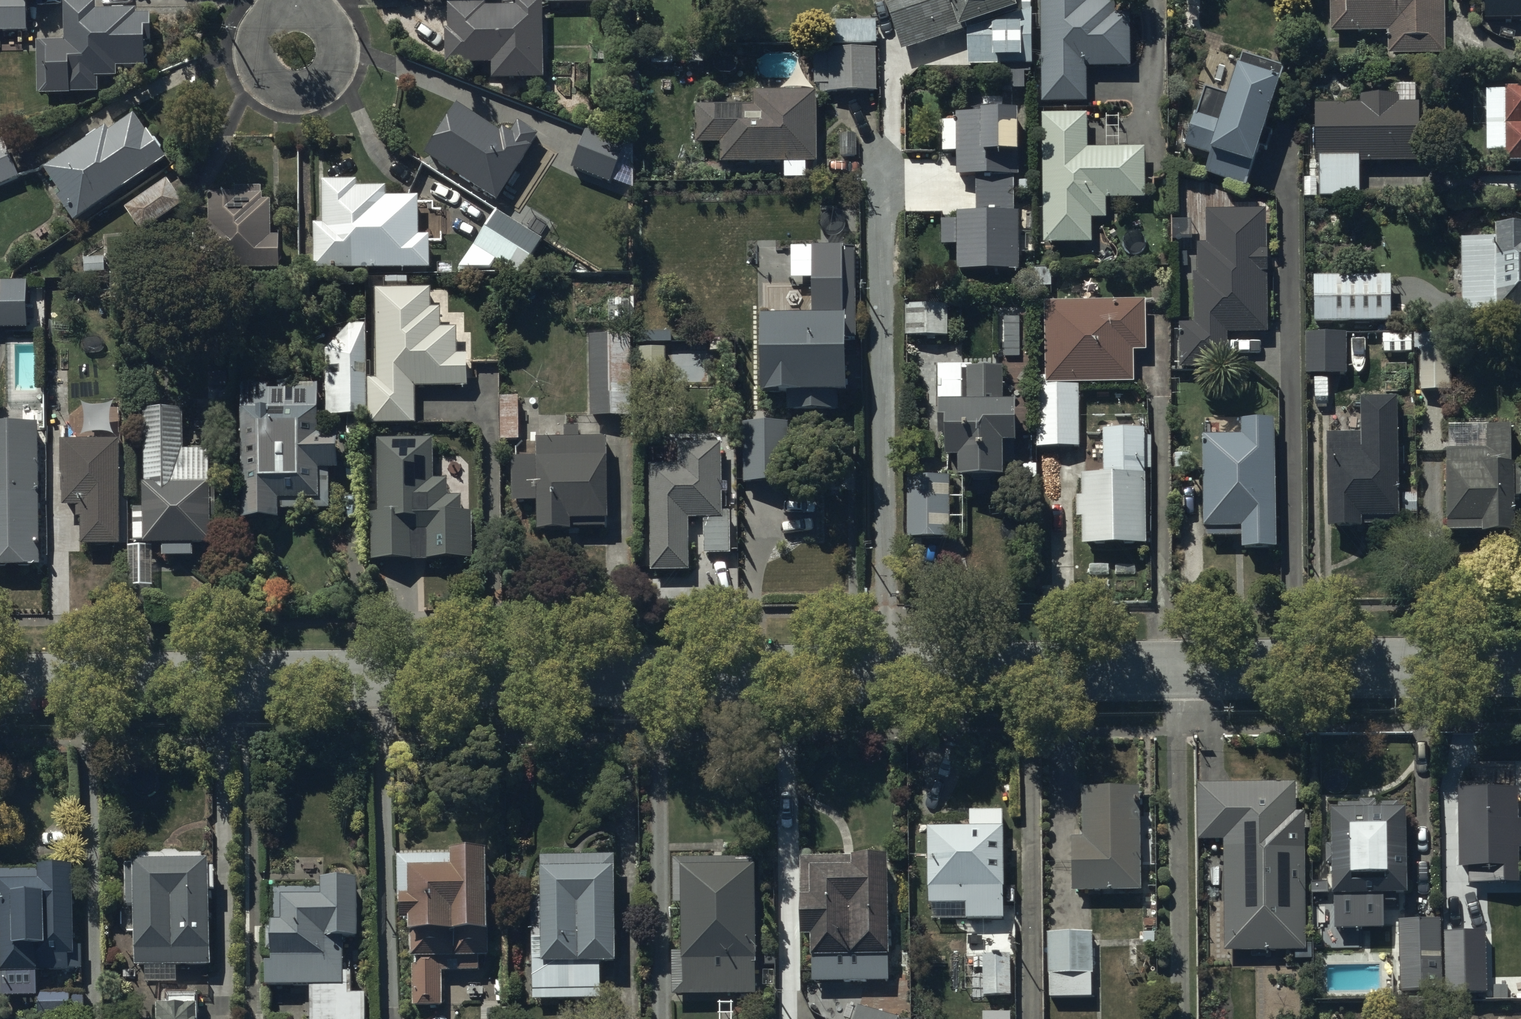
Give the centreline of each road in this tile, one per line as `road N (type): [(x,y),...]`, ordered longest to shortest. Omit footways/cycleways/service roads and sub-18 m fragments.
road 1 (unclassified): [(1520,662),(0,681)]

